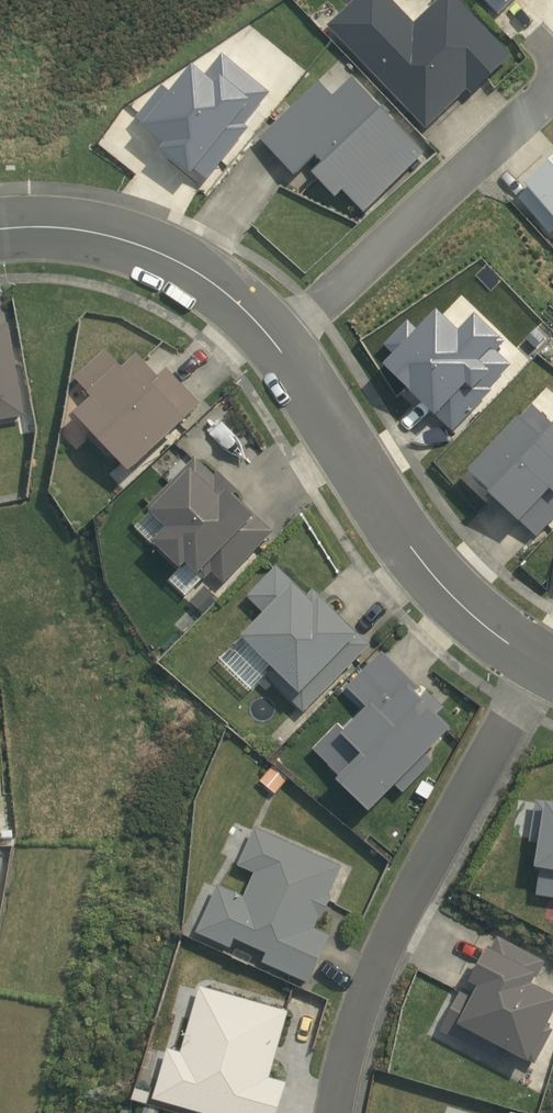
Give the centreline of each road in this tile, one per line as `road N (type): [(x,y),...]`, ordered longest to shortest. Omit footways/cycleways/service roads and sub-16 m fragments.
road 1 (residential): [(538,663),(386,948),(345,1053),(332,1112)]
road 2 (residential): [(538,663),(478,622),(432,575),(277,346)]
road 3 (residential): [(552,89),(277,346)]
road 4 (residential): [(277,346),(219,288),(160,254),(66,229),(0,229)]

